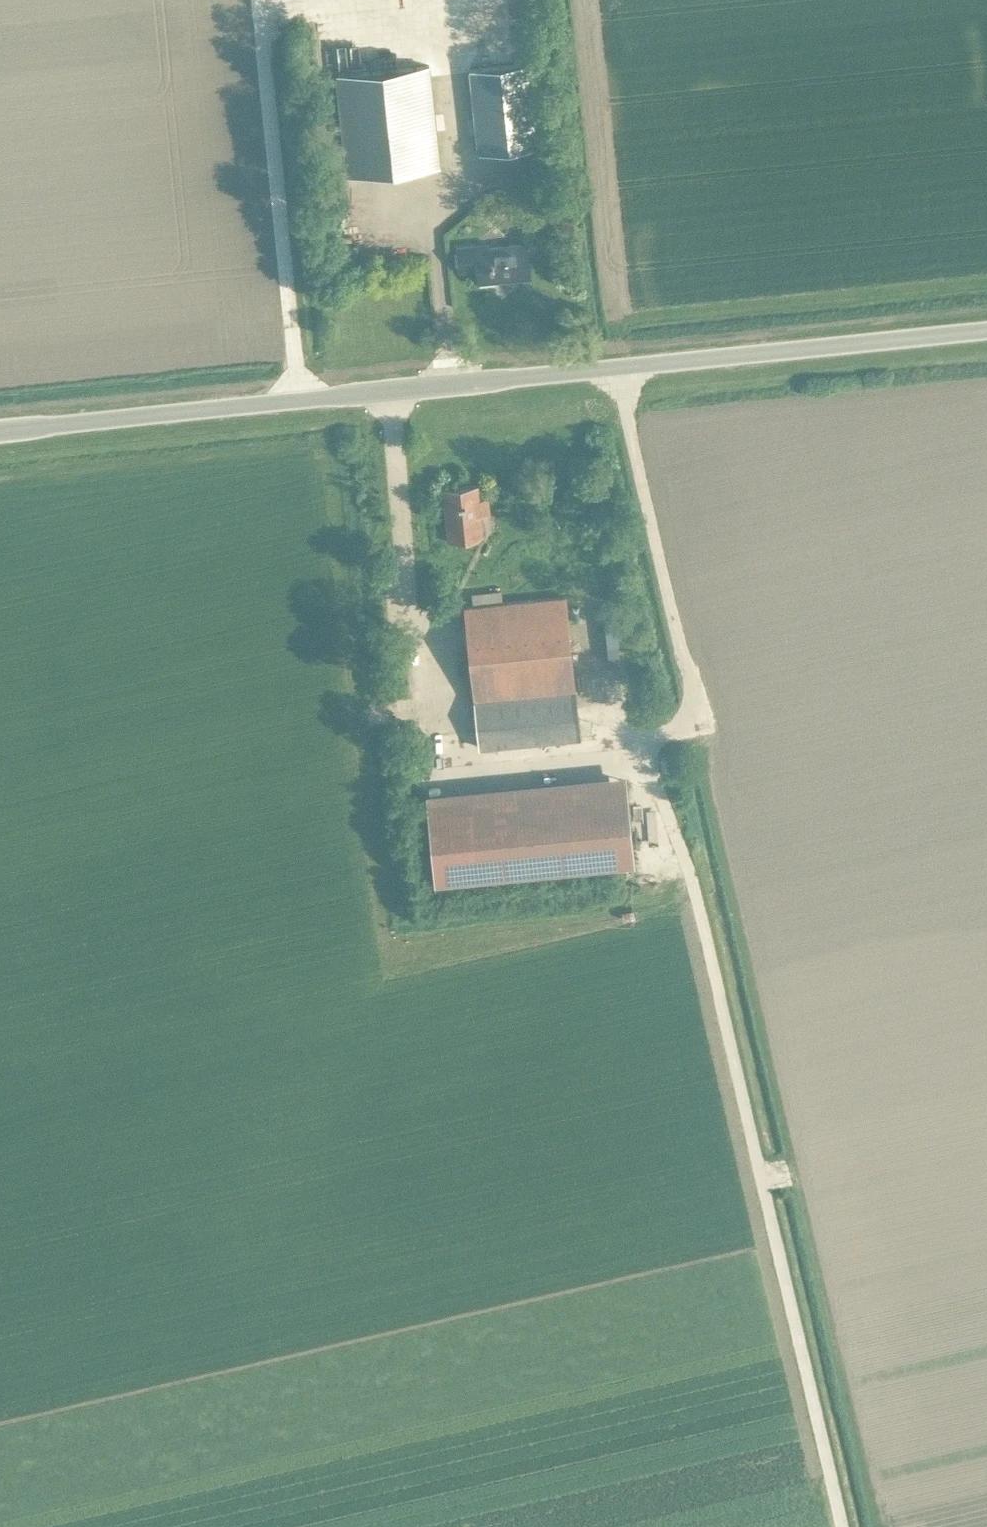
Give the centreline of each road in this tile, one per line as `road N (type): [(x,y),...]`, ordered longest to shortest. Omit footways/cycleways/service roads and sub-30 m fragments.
road 1 (unclassified): [(0,433),(986,333)]

